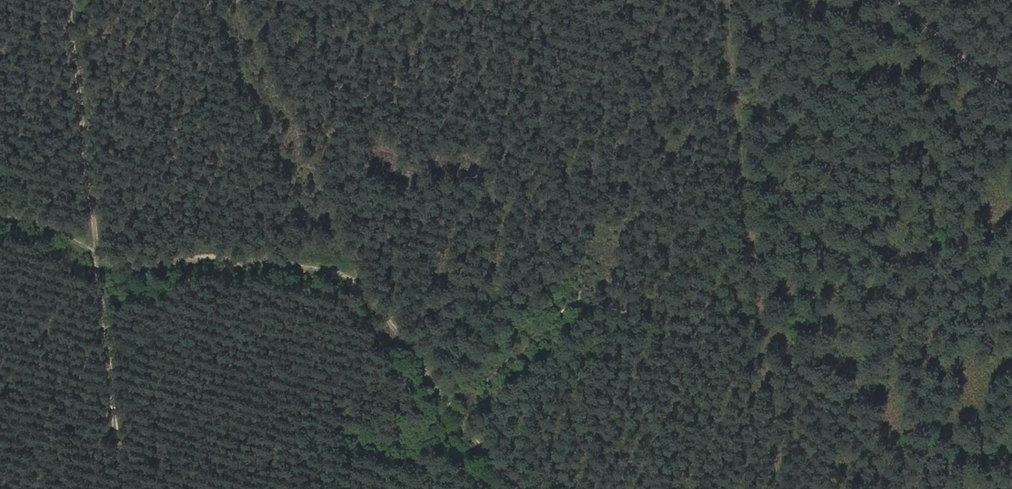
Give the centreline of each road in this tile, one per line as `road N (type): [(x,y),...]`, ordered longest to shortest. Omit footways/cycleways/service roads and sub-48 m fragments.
road 1 (track): [(524,488),(464,427),(351,279),(210,259),(126,270),(41,226),(0,219)]
road 2 (track): [(72,0),(127,488)]
road 3 (track): [(1011,92),(902,0)]

